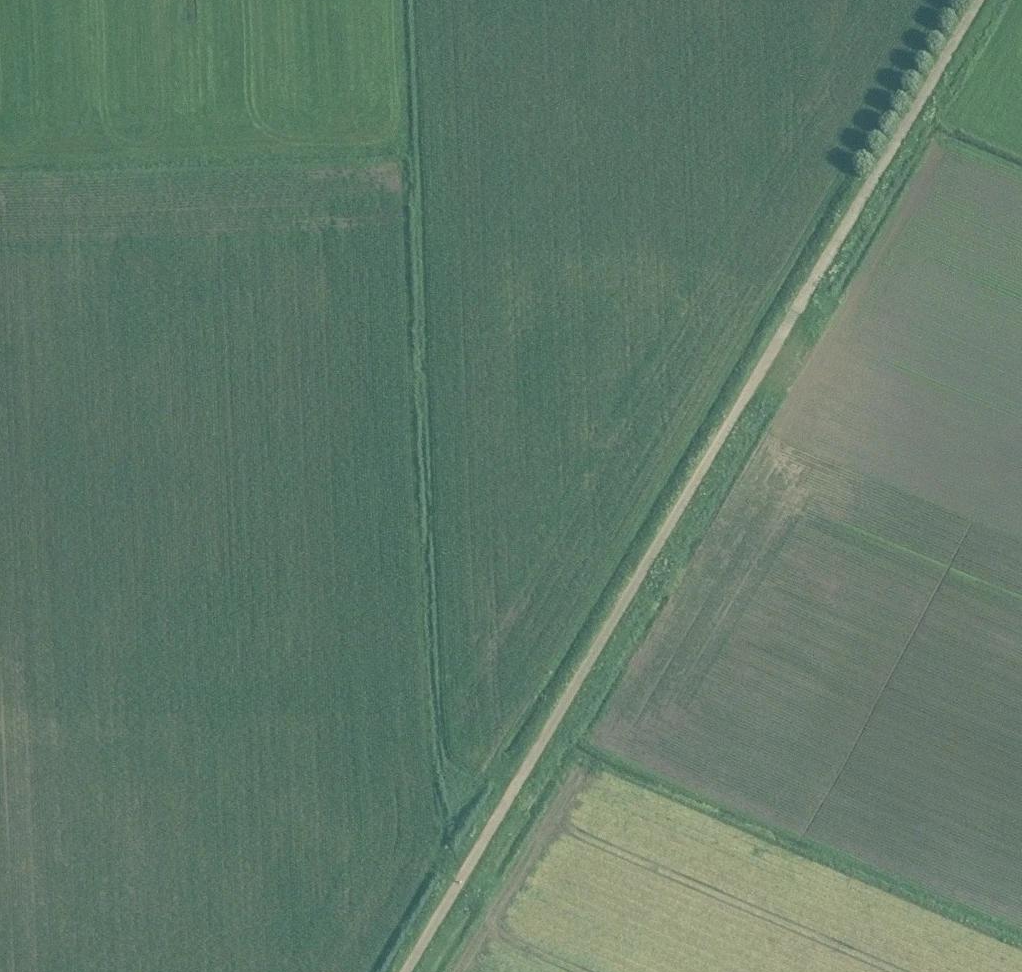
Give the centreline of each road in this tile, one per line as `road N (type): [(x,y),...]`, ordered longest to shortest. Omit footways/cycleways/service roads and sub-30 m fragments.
road 1 (unclassified): [(400,971),(818,275)]

